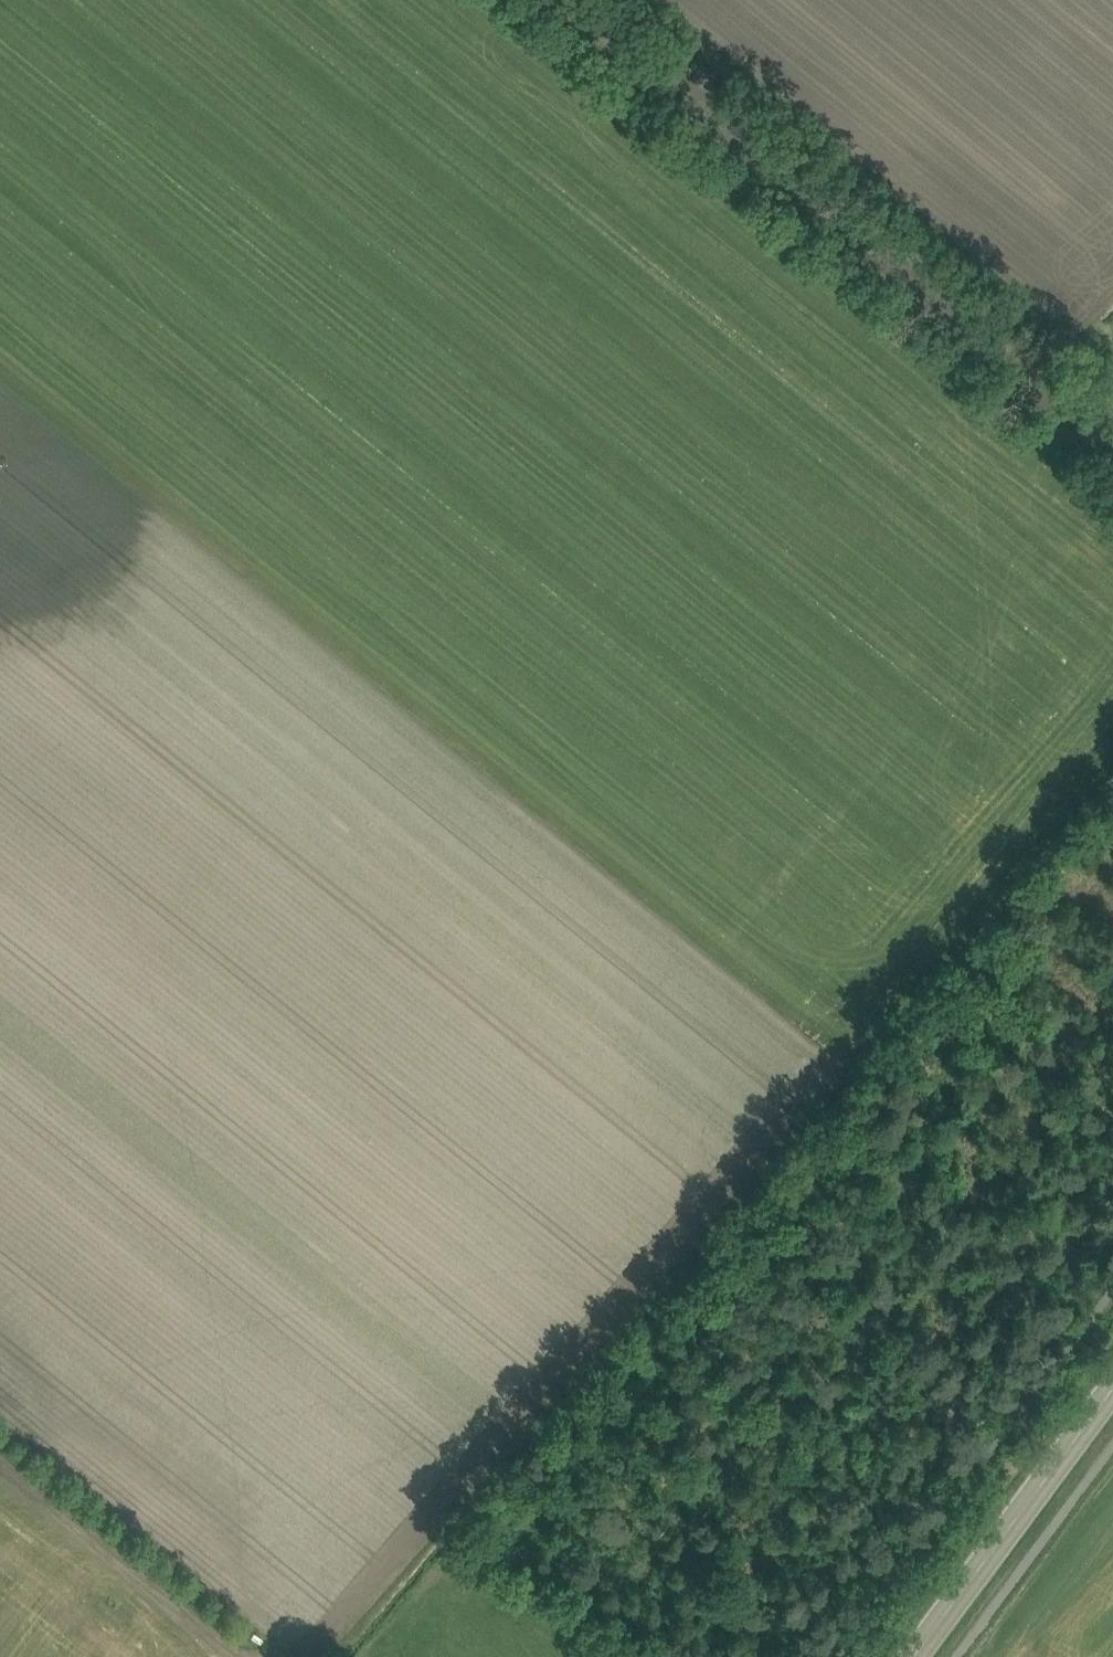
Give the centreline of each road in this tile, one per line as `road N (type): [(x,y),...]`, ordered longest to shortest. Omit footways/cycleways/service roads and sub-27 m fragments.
road 1 (track): [(1112,436),(586,0)]
road 2 (secondary): [(913,1656),(1112,1389)]
road 3 (track): [(240,1656),(0,1465)]

